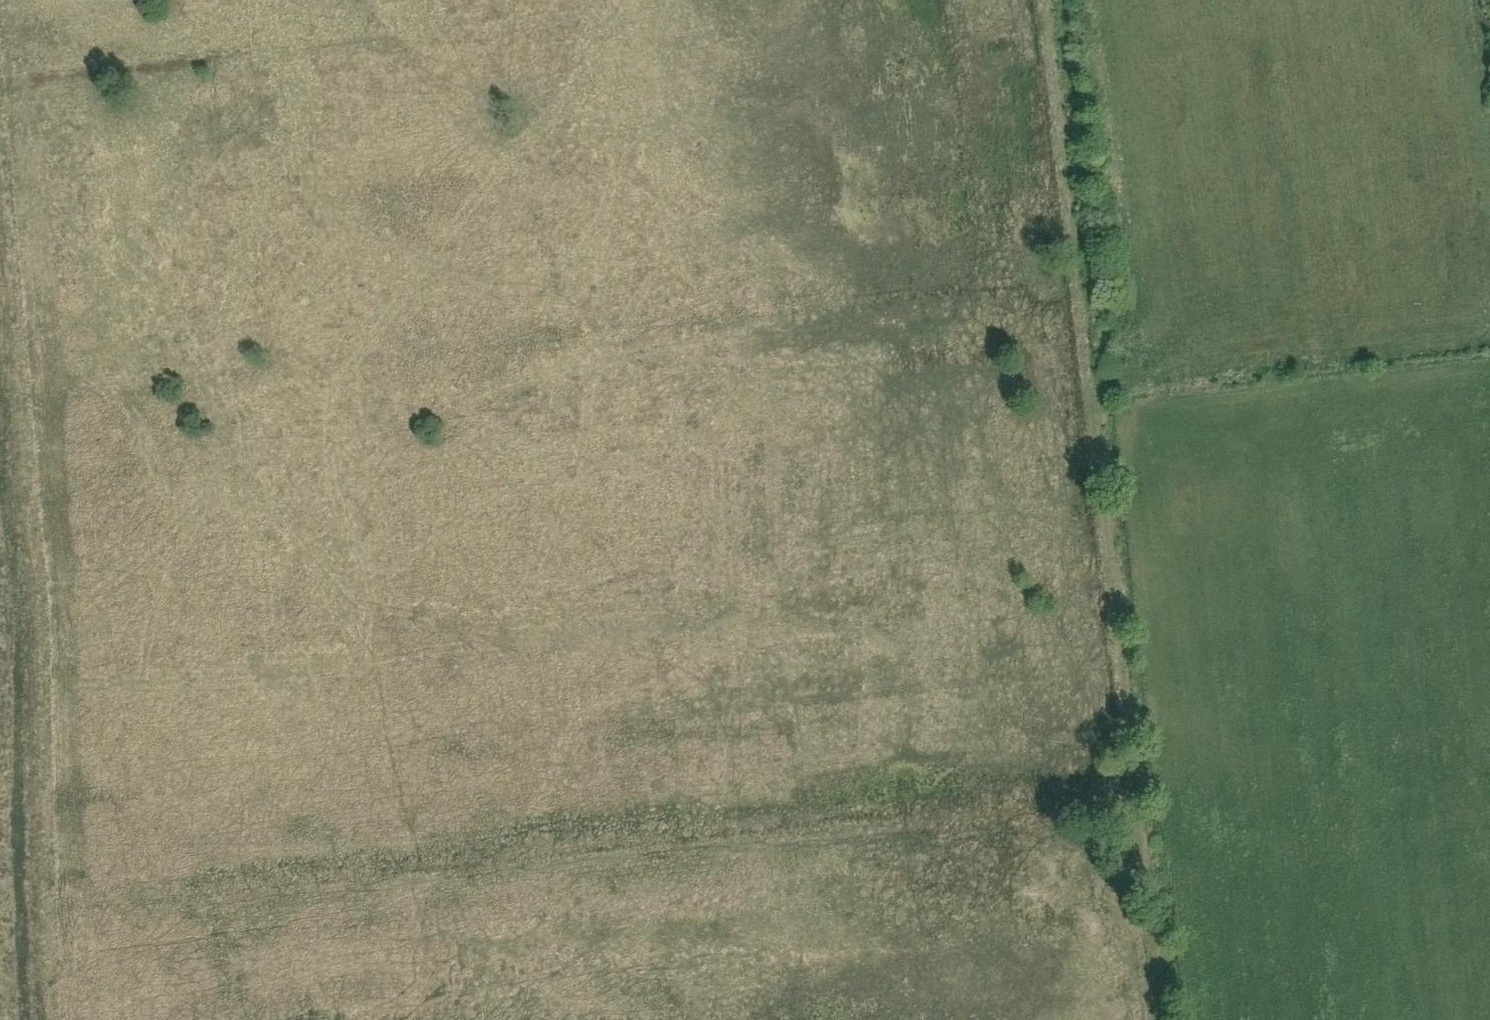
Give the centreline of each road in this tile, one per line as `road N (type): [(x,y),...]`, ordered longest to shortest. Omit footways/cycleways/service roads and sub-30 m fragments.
road 1 (track): [(1171,1019),(1059,0)]

